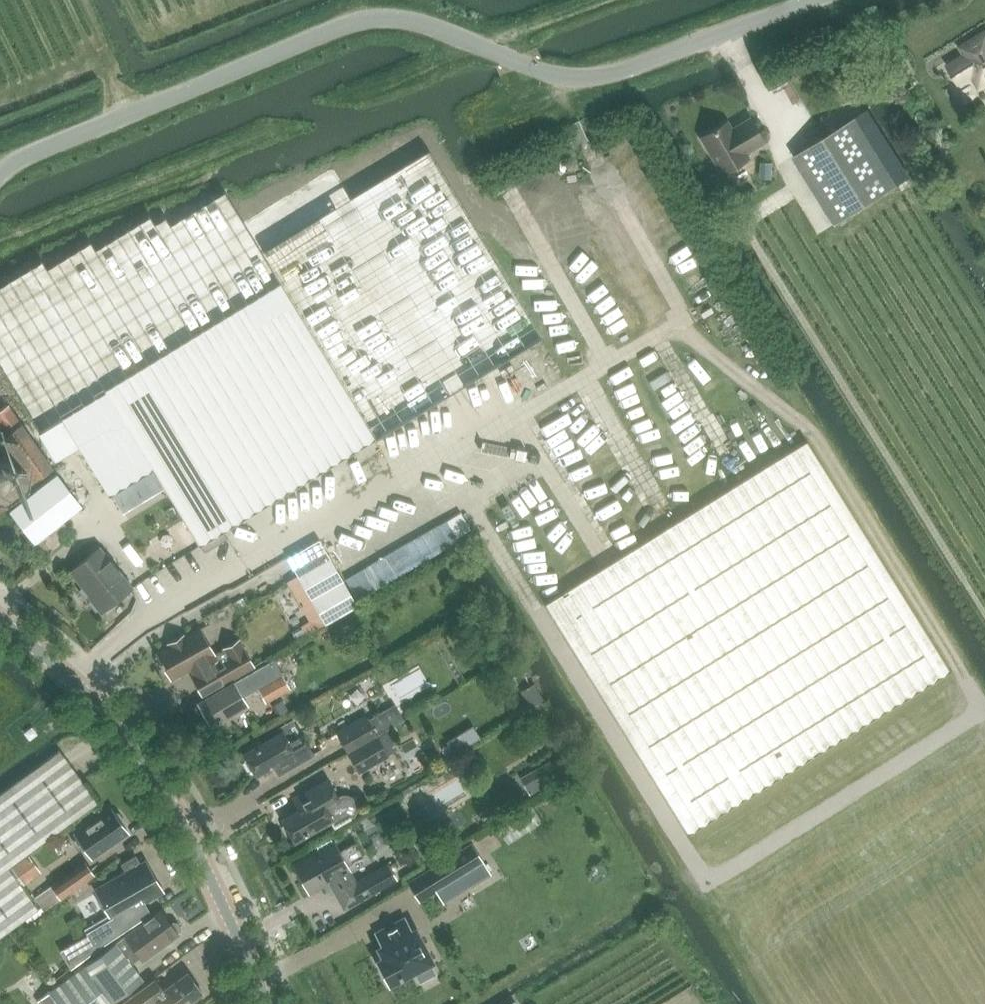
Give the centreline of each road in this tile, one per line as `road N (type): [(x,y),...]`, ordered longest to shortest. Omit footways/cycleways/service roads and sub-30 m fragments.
road 1 (residential): [(0,175),(73,136),(362,19),(408,19),(535,68)]
road 2 (tertiary): [(268,1003),(159,780),(106,714),(0,619)]
road 3 (unclassified): [(535,68),(574,77),(618,72),(813,0)]

